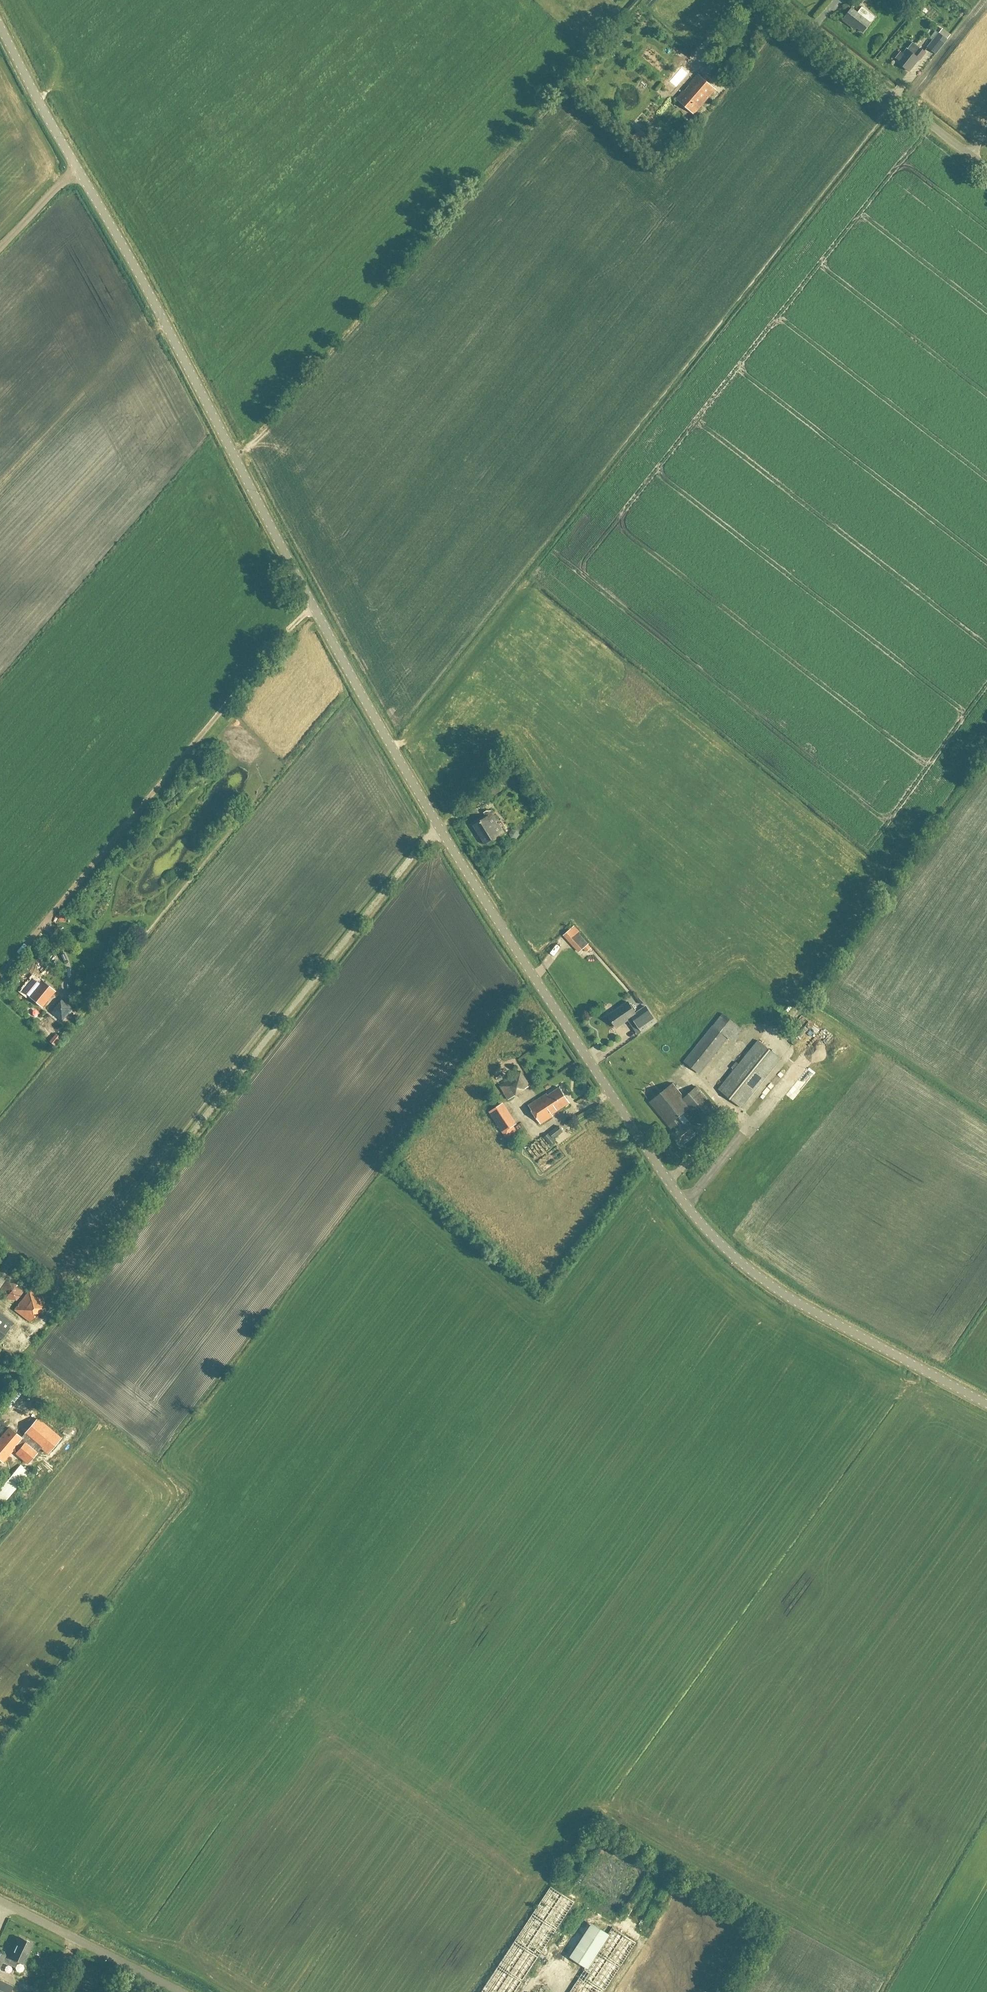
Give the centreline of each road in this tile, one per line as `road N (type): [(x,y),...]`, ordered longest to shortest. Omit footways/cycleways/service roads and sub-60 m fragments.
road 1 (tertiary): [(986,1404),(787,1297),(684,1204),(440,831),(0,28)]
road 2 (unclassified): [(986,168),(765,0)]
road 3 (unclassified): [(190,1991),(0,1897)]

